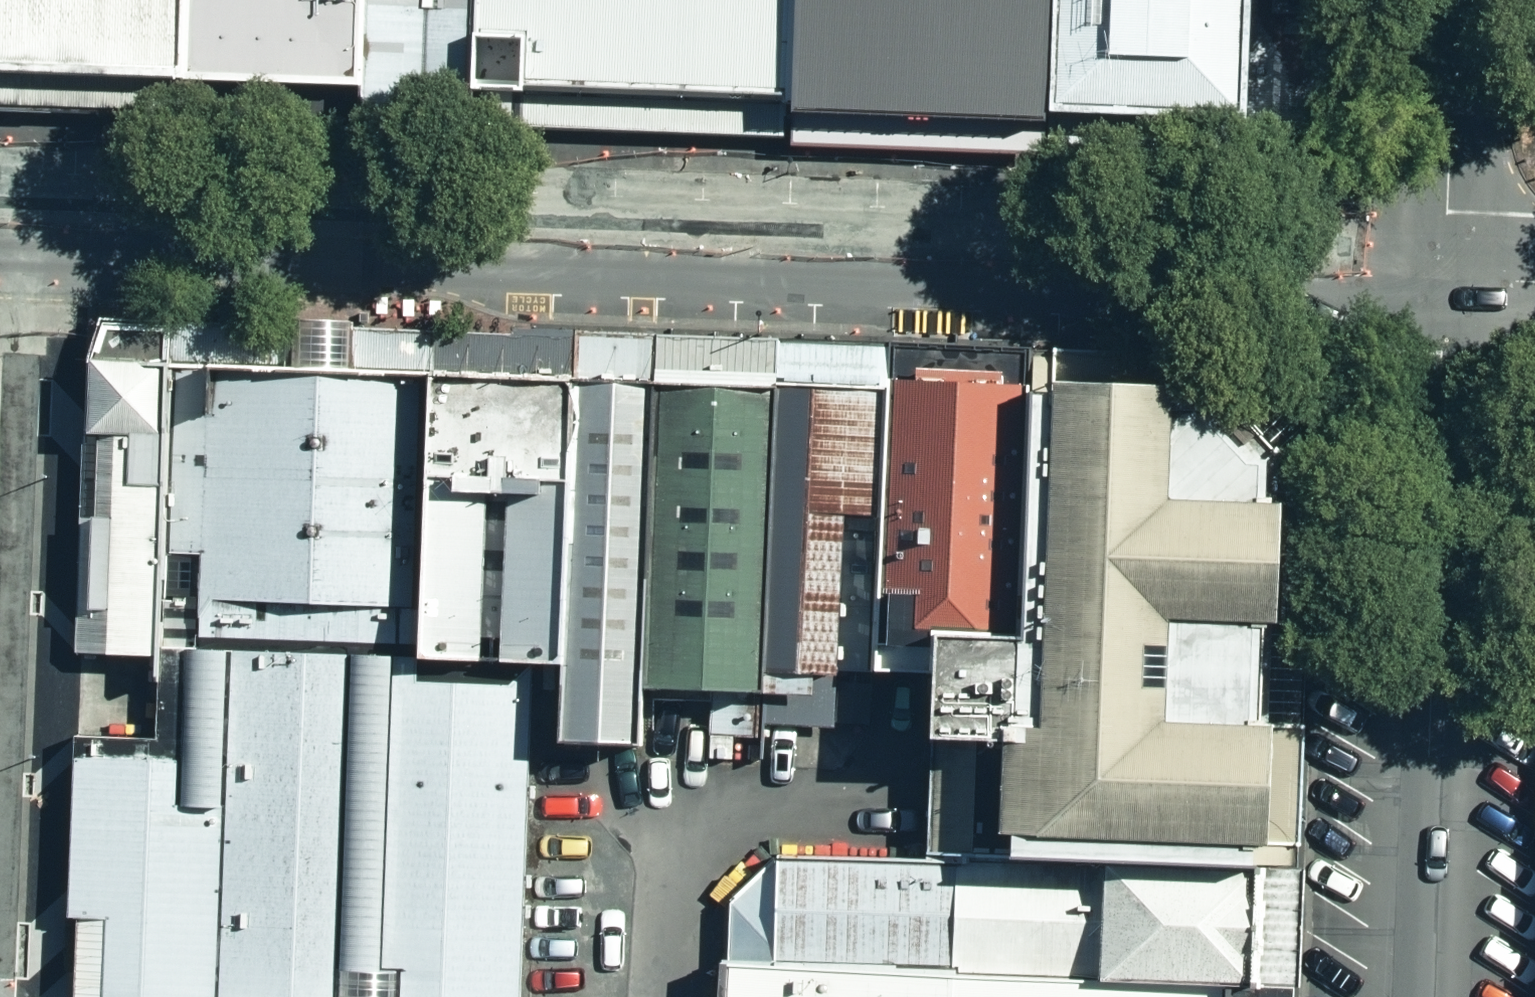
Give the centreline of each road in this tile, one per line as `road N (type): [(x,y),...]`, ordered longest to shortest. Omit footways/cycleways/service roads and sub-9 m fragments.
road 1 (unclassified): [(1444,280),(0,223)]
road 2 (unclassified): [(1444,280),(1418,996)]
road 3 (unclassified): [(1452,0),(1444,280)]

